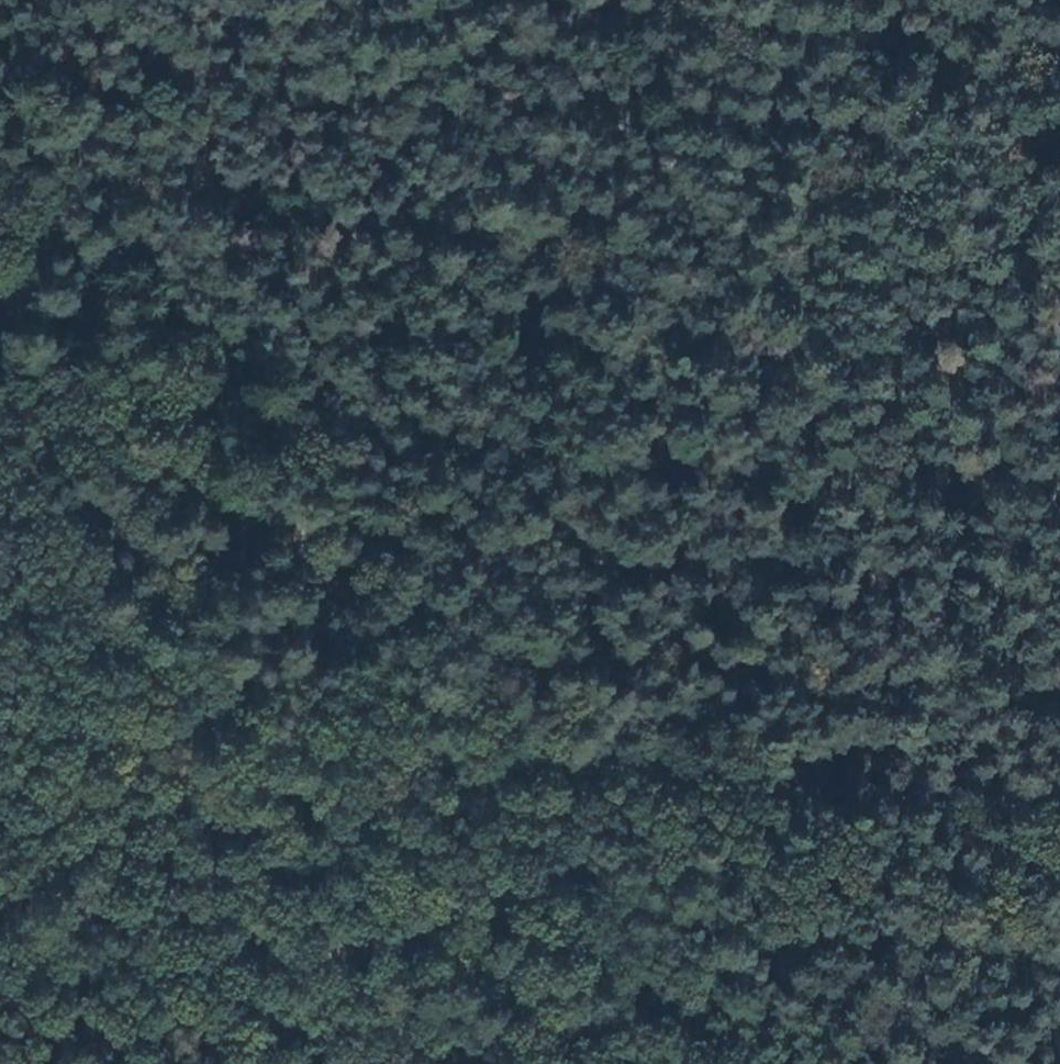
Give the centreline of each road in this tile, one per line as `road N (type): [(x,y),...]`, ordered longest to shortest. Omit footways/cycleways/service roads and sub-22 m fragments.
road 1 (track): [(1059,826),(0,758)]

